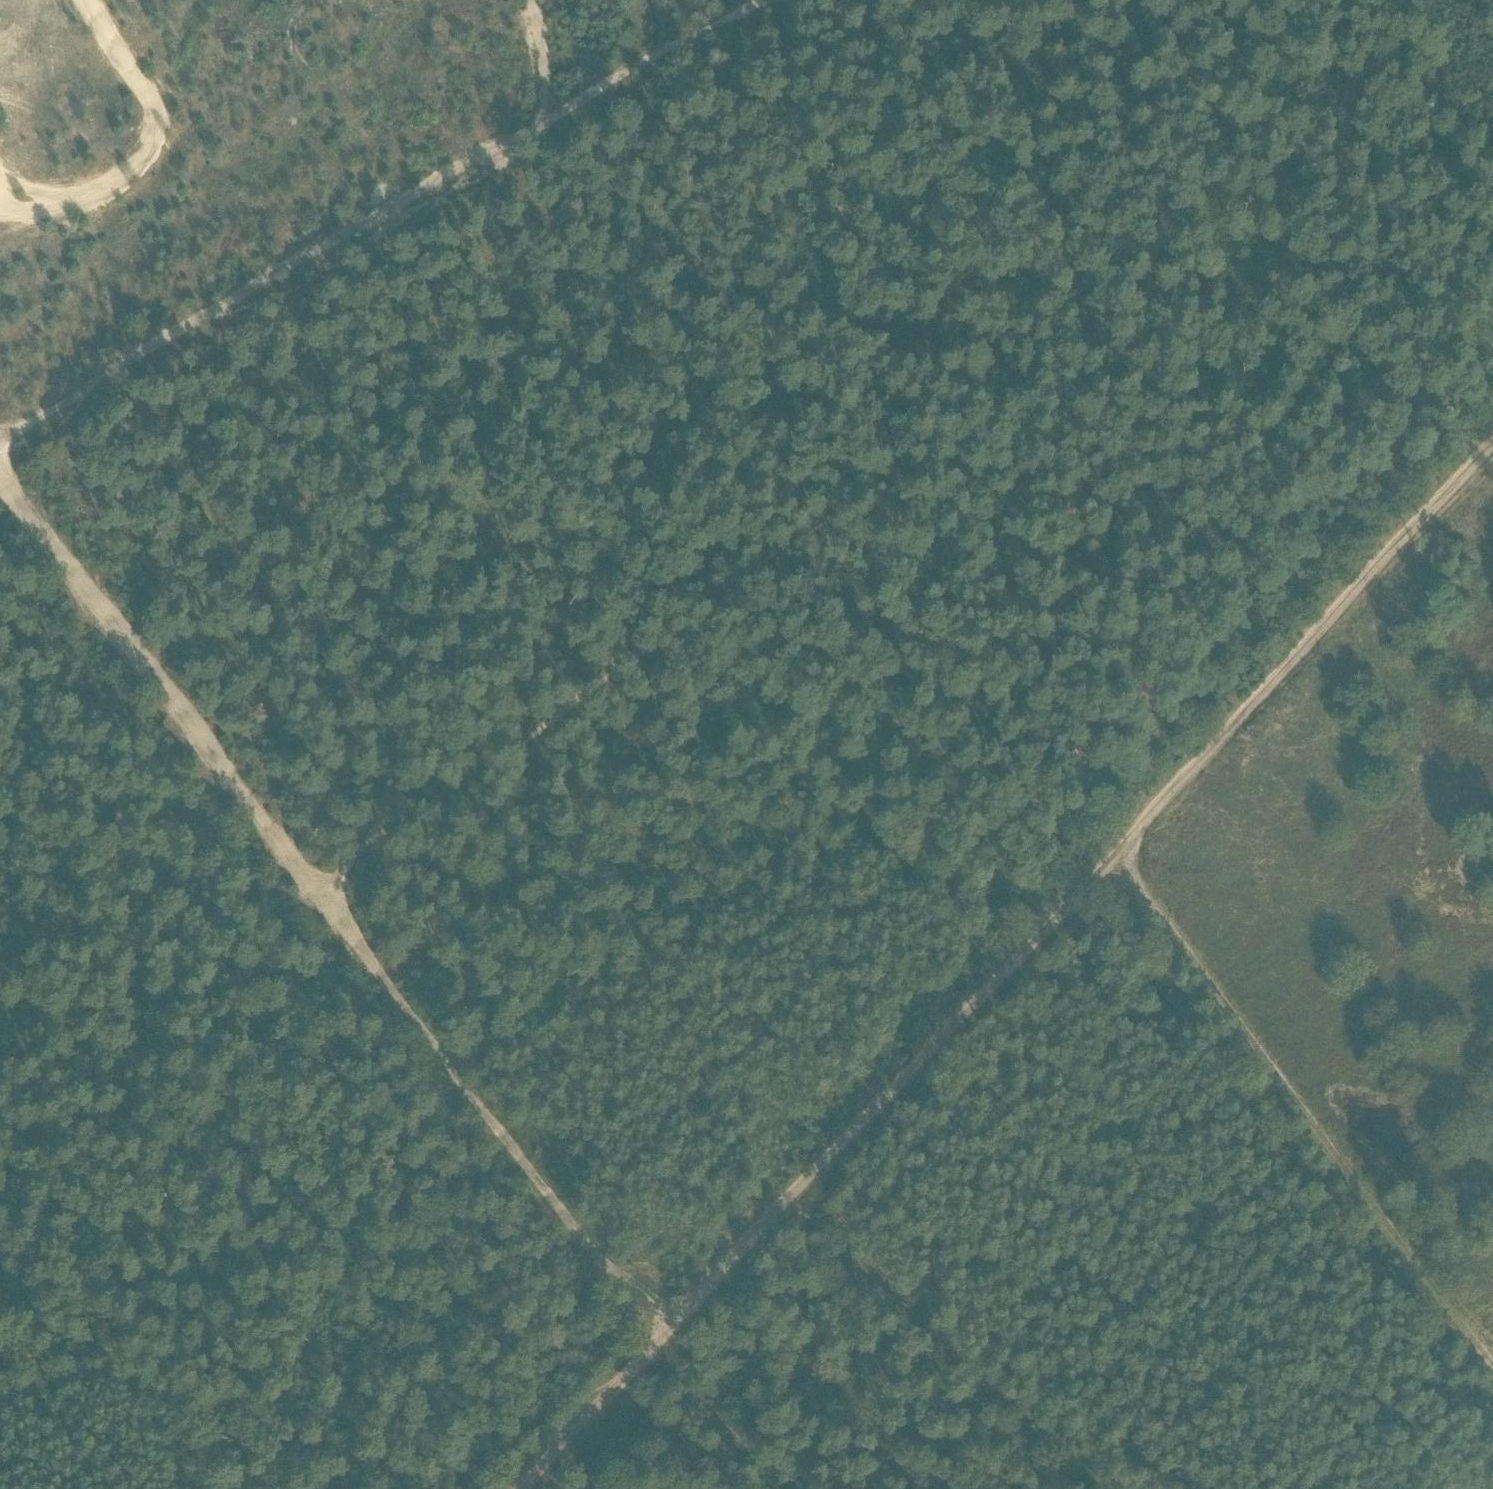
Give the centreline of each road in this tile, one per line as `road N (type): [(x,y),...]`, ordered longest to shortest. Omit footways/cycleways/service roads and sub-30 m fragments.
road 1 (track): [(516,1488),(655,1340),(312,887),(785,558),(805,534),(967,464),(1038,447),(1162,460),(1381,330),(1492,212)]
road 2 (track): [(655,1340),(1492,435)]
road 3 (track): [(1492,1366),(1110,849)]
road 4 (track): [(0,482),(312,887)]
road 5 (track): [(544,127),(104,383)]
road 6 (track): [(530,0),(544,127)]
road 7 (track): [(104,383),(0,444)]

